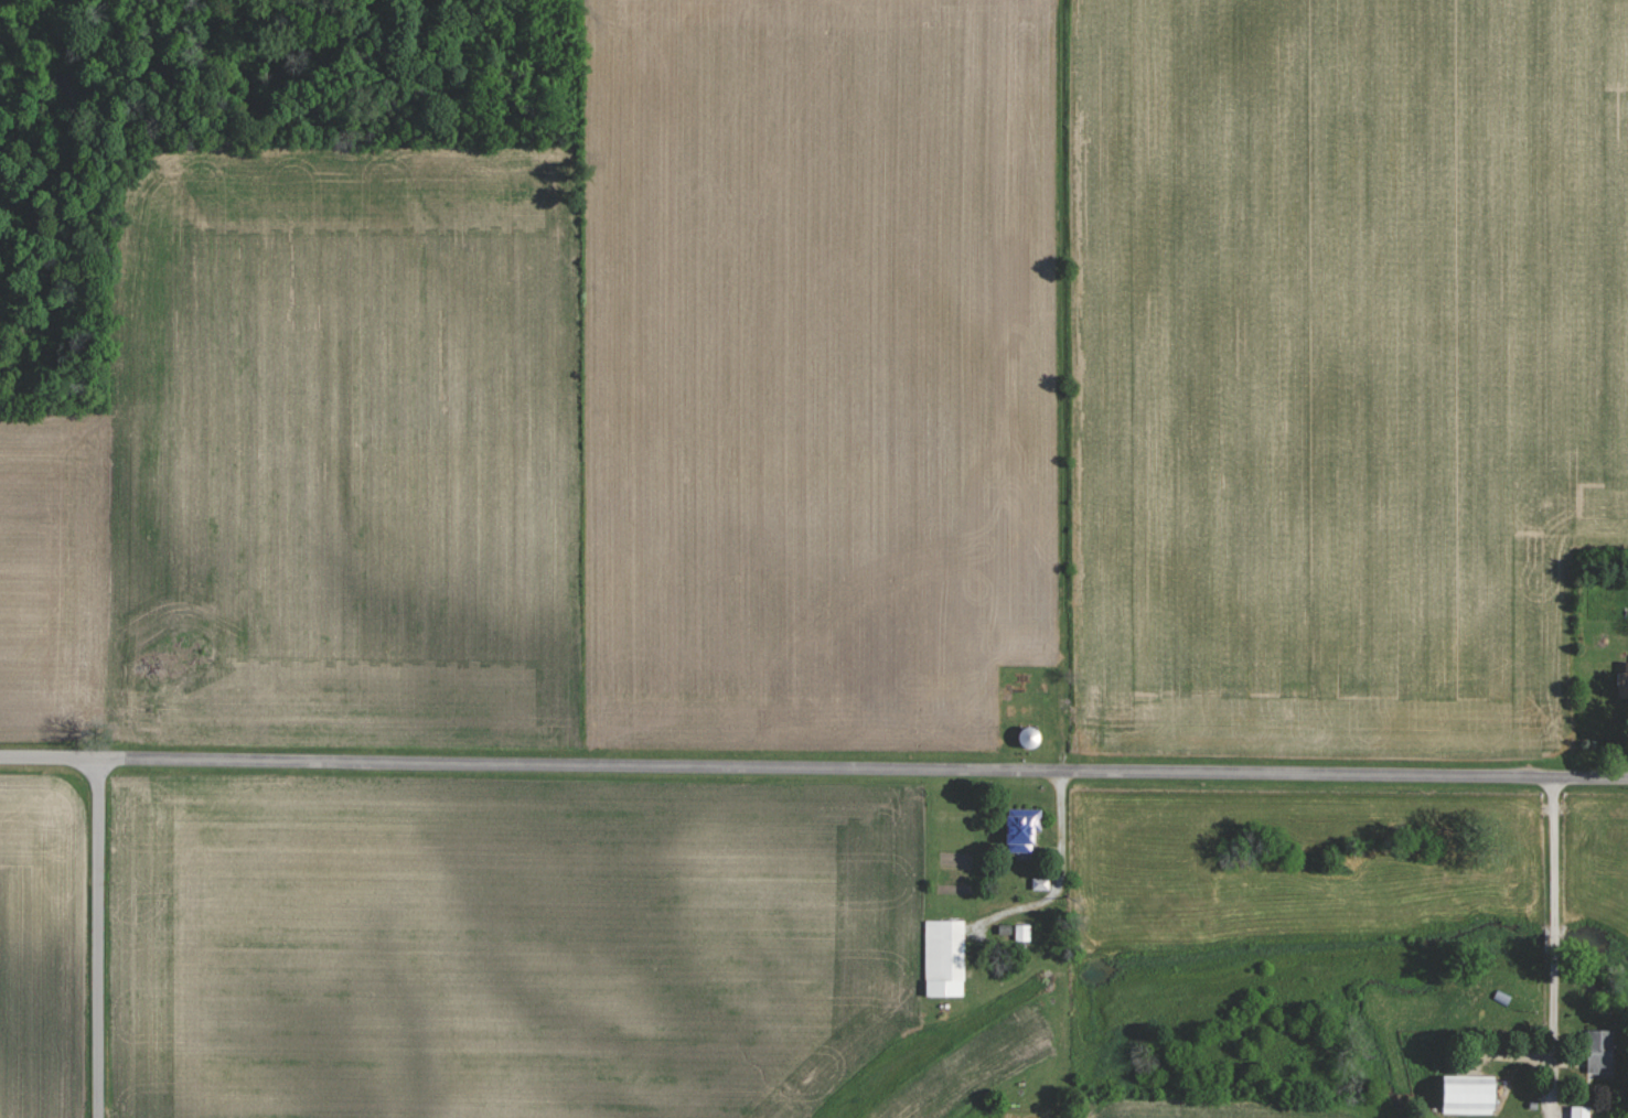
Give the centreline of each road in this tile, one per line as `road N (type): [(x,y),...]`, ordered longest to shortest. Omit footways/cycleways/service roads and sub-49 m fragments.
road 1 (residential): [(0,757),(1627,777)]
road 2 (residential): [(99,1117),(99,757)]

